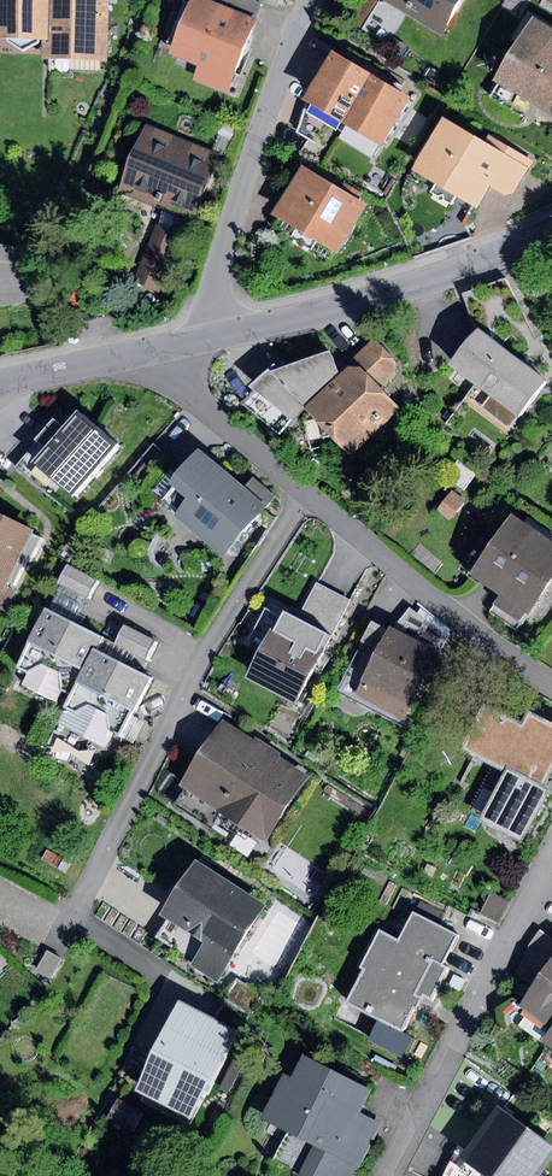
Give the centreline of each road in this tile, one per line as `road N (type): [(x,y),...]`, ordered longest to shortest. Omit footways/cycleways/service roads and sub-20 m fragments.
road 1 (residential): [(170,348),(193,398),(483,640),(551,684)]
road 2 (residential): [(310,0),(217,264),(218,337)]
road 3 (residential): [(218,337),(461,267),(551,225)]
road 4 (residential): [(0,386),(170,348)]

